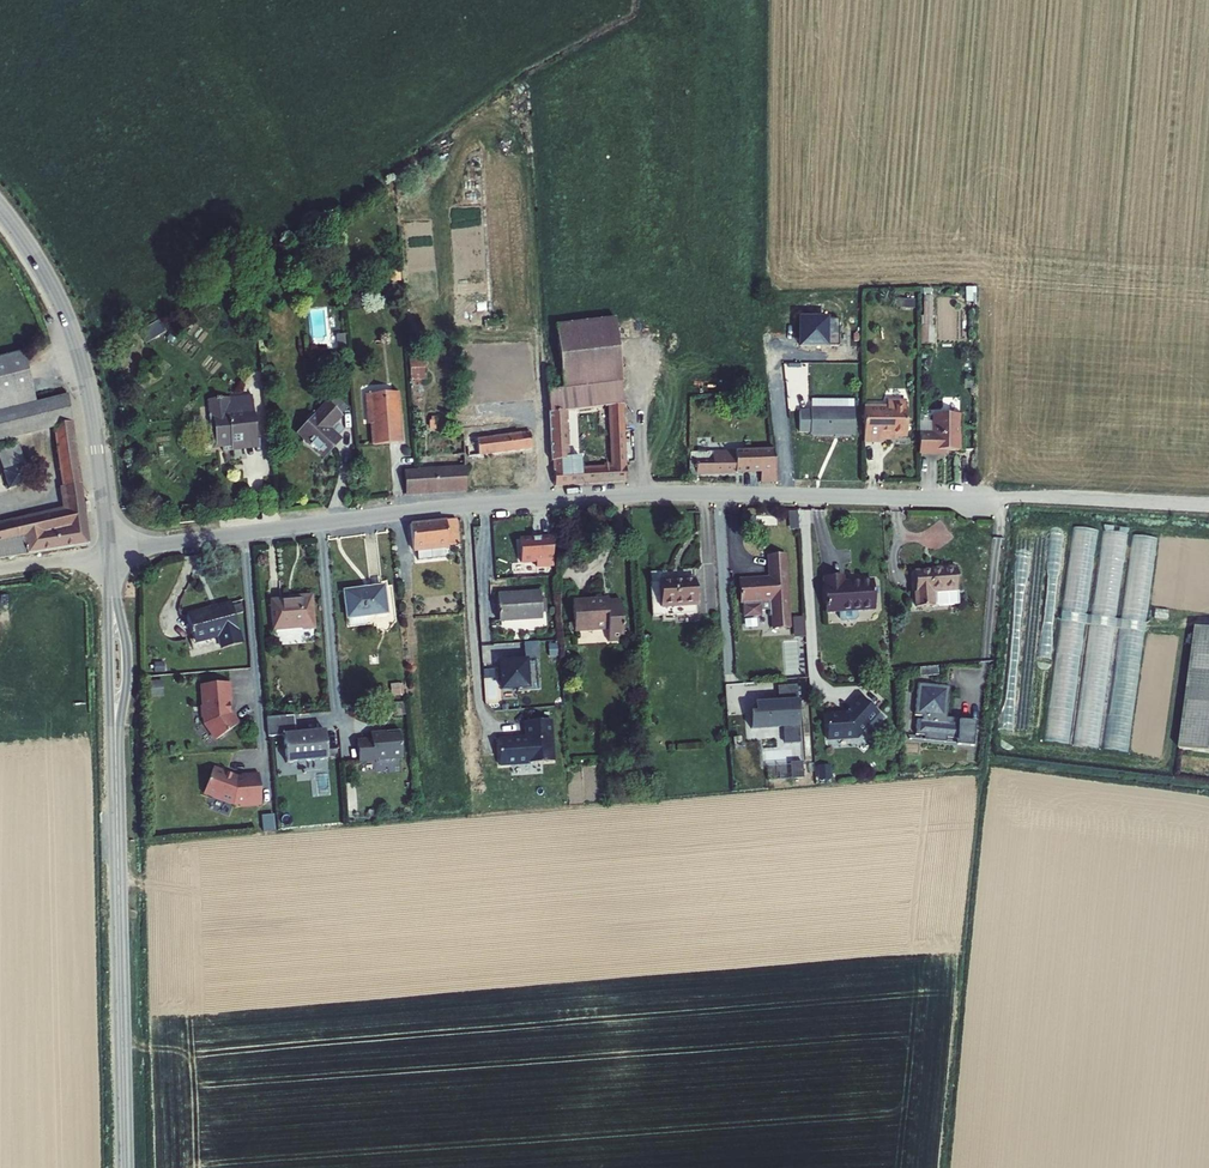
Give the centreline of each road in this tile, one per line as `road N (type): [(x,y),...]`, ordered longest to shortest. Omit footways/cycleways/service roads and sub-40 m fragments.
road 1 (residential): [(1034,497),(640,494),(433,508),(108,555)]
road 2 (track): [(634,0),(633,11),(524,66),(373,178),(78,348)]
road 3 (tertiary): [(125,1167),(116,740)]
road 4 (tertiary): [(0,208),(45,275),(78,348),(108,555)]
road 5 (unclassified): [(1208,507),(1034,497)]
road 6 (tertiary): [(116,740),(127,679),(111,588)]
road 7 (tertiary): [(111,588),(116,740)]

